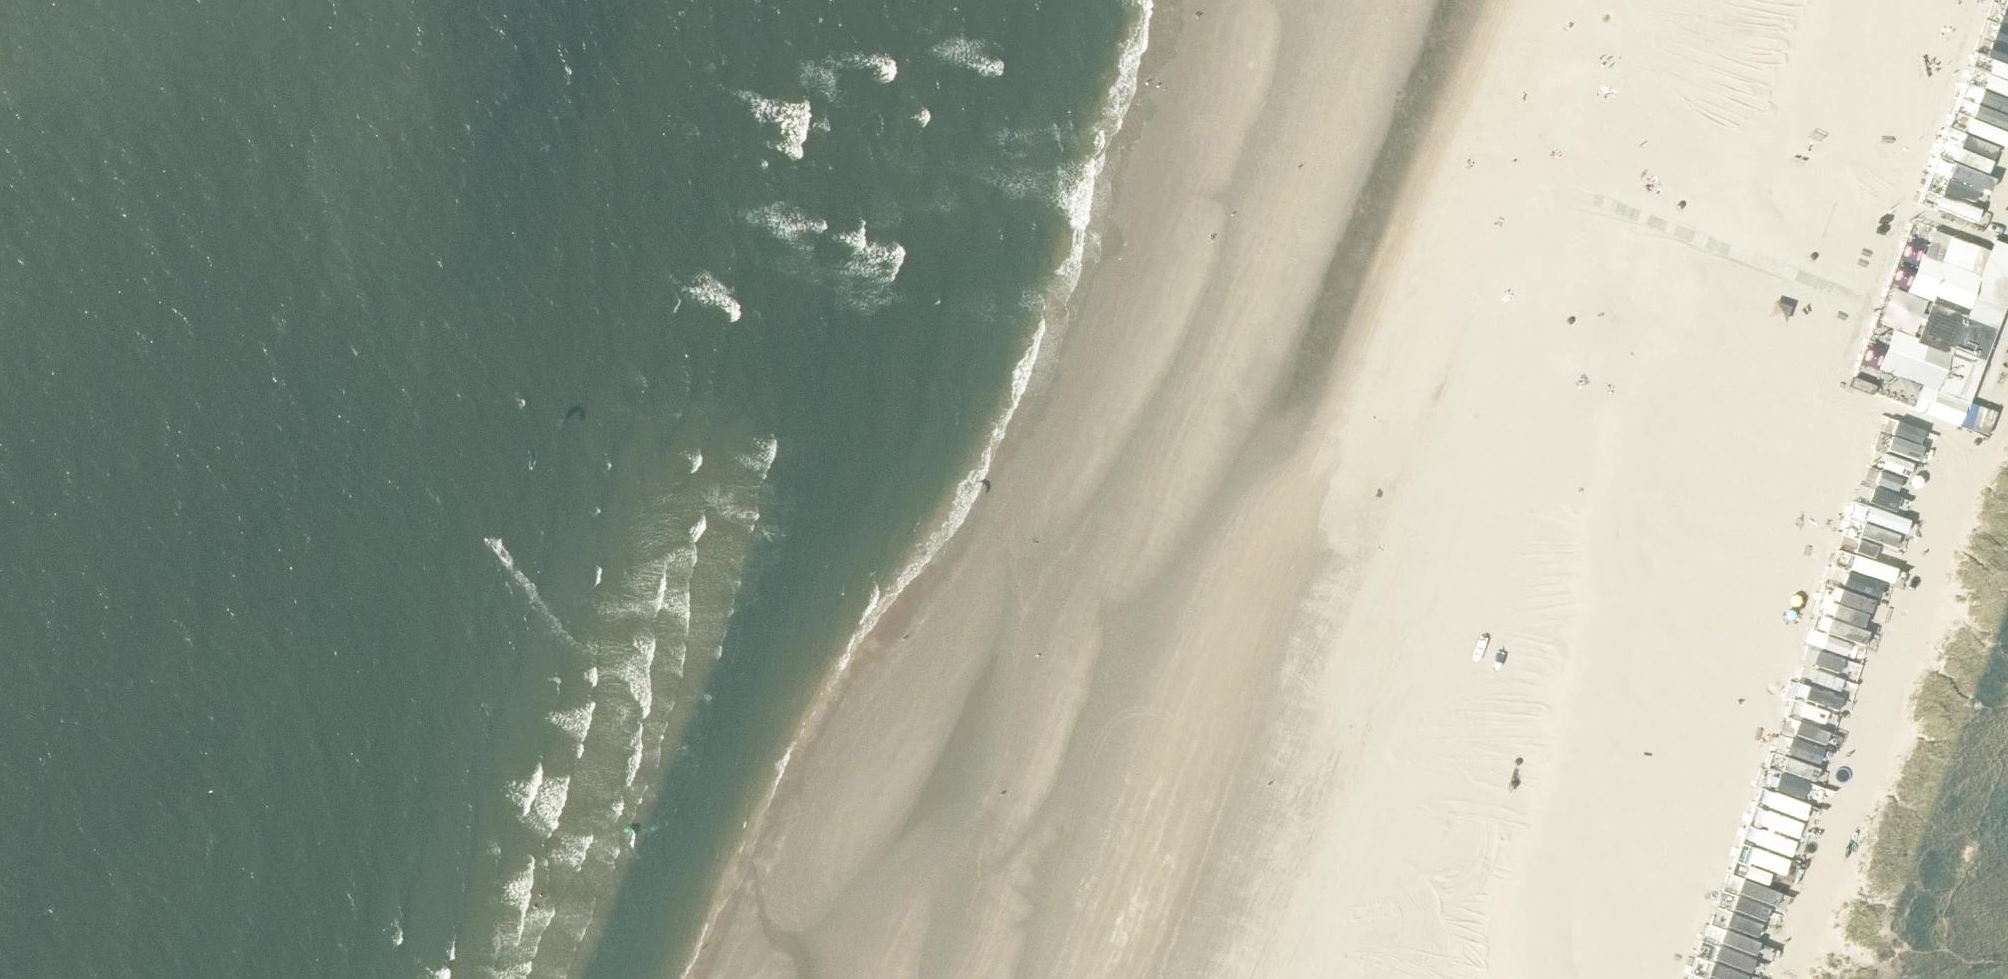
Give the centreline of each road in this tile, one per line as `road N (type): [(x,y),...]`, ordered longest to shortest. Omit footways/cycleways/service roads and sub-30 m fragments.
road 1 (track): [(2007,352),(1781,978)]
road 2 (track): [(1982,0),(1843,382)]
road 3 (track): [(1885,309),(1613,205)]

